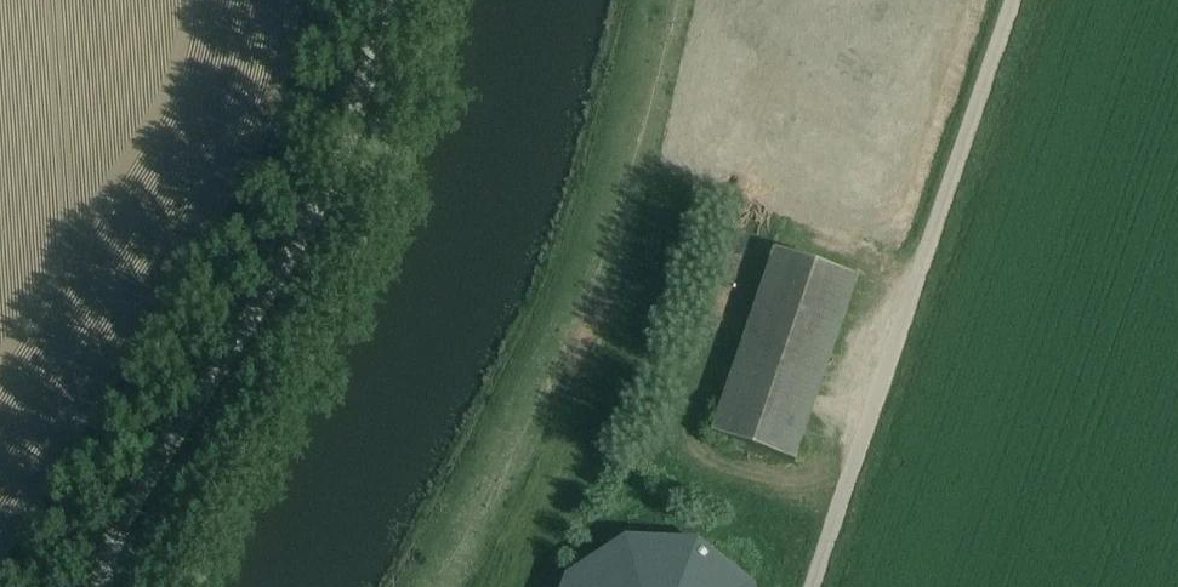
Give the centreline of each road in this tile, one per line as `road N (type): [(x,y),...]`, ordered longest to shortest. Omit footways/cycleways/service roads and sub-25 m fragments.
road 1 (unclassified): [(102,586),(123,514),(326,187),(355,112),(381,0)]
road 2 (unclassified): [(811,586),(1013,0)]

